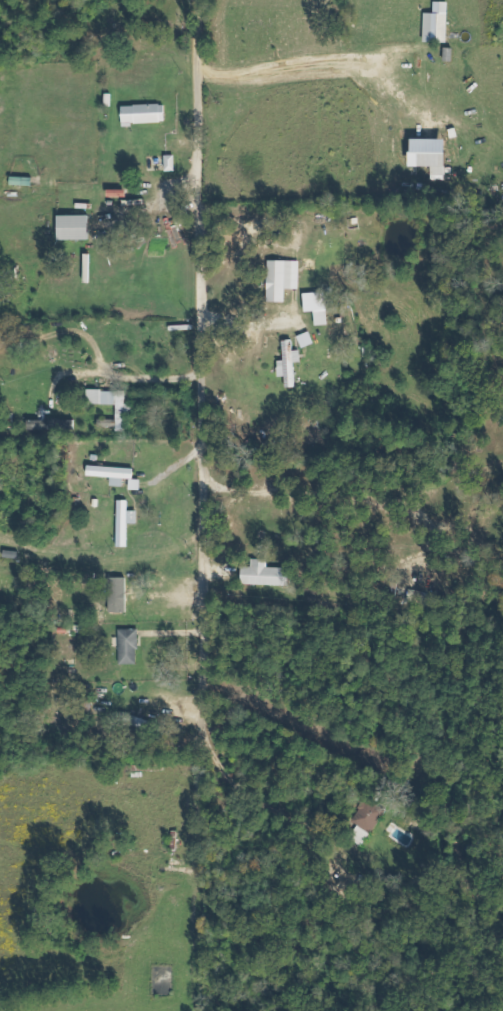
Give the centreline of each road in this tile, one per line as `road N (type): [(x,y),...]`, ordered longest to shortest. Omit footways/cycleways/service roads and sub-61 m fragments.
road 1 (residential): [(199,736),(195,0)]

